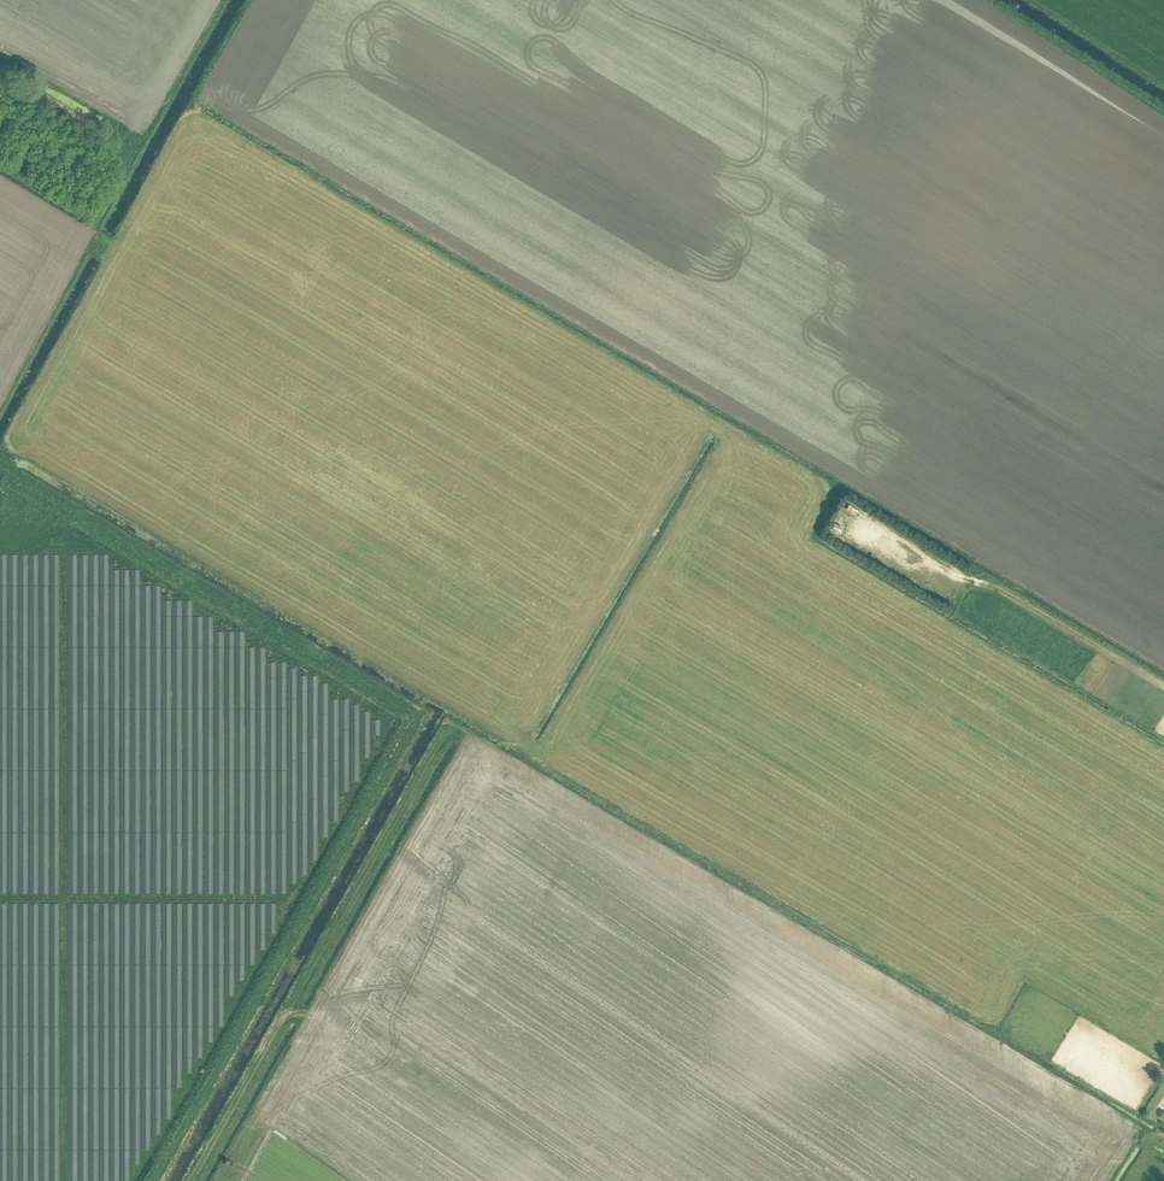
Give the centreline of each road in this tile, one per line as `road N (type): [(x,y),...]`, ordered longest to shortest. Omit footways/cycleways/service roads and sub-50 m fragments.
road 1 (track): [(980,0),(1163,120)]

